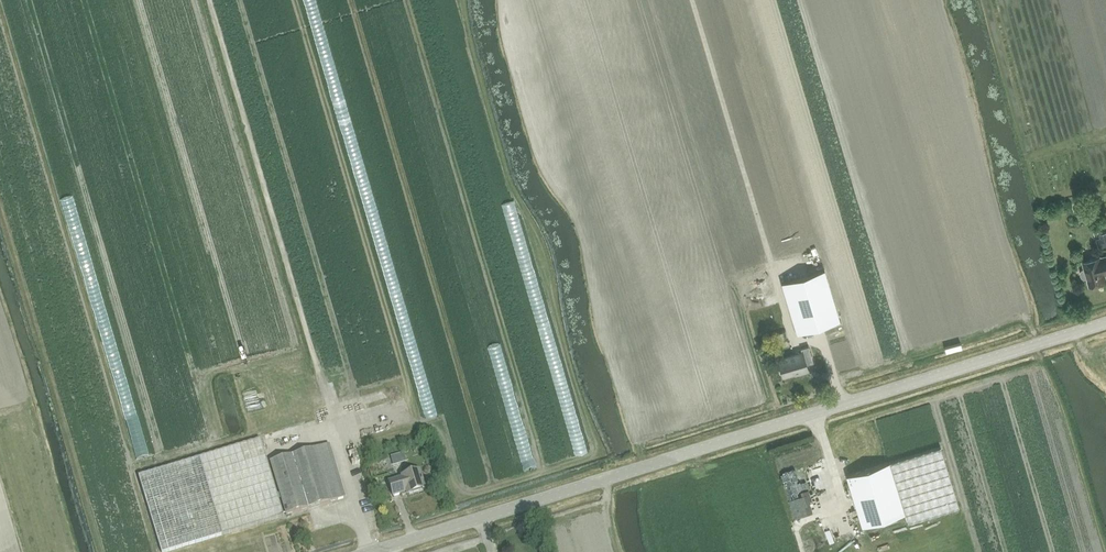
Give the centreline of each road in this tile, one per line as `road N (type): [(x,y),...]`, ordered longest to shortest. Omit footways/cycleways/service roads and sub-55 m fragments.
road 1 (unclassified): [(371,551),(1105,324)]

